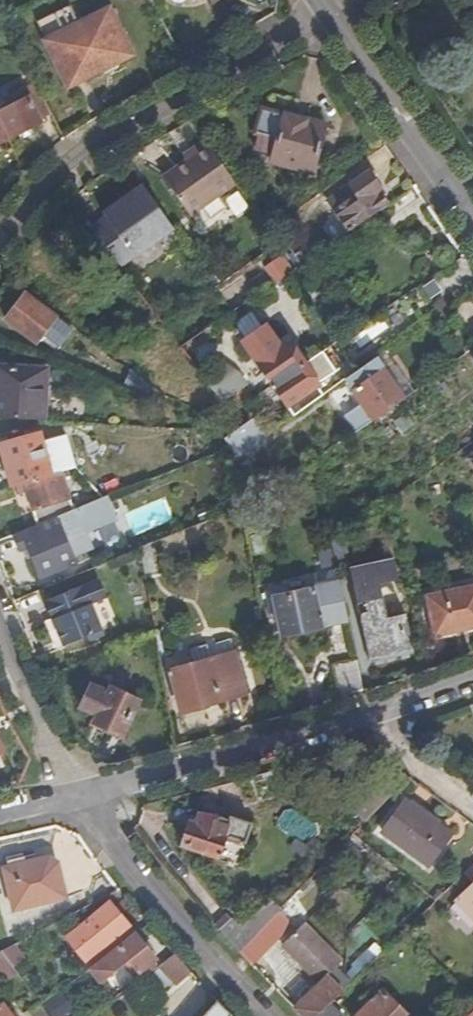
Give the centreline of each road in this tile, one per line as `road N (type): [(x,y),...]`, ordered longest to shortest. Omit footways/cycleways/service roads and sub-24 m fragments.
road 1 (residential): [(324,11),(79,155),(0,238)]
road 2 (residential): [(378,715),(74,794)]
road 3 (residential): [(74,794),(269,1015)]
road 4 (residential): [(472,222),(324,11)]
road 5 (residential): [(0,639),(74,794)]
road 6 (residential): [(378,715),(472,791)]

